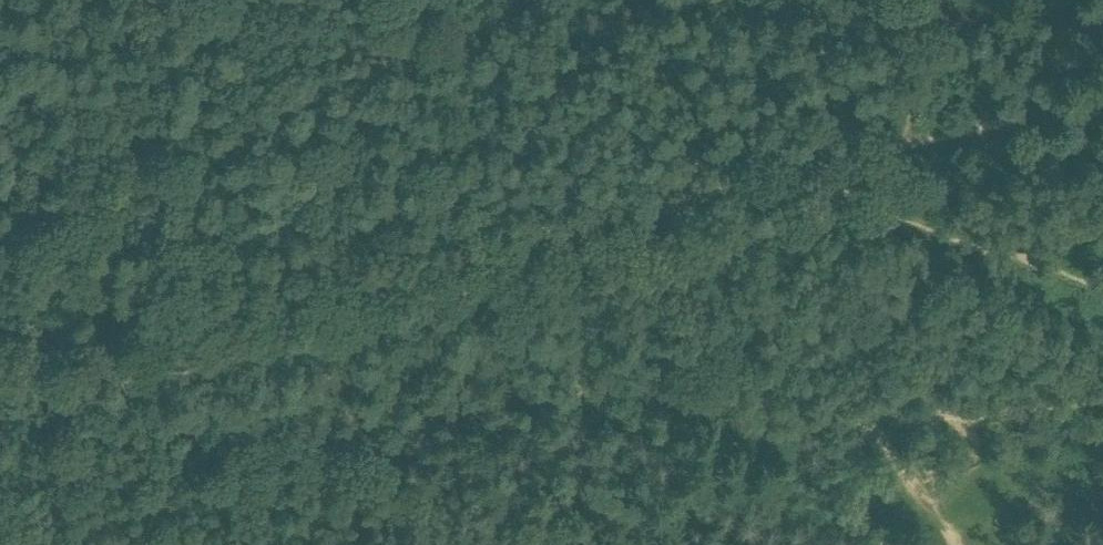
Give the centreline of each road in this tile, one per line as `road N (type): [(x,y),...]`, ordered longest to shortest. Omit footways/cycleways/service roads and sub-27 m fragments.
road 1 (track): [(957,544),(935,504),(853,414),(641,387),(326,407),(241,426),(0,416)]
road 2 (track): [(0,365),(691,193)]
road 3 (track): [(853,414),(1102,403)]
road 4 (track): [(691,193),(697,169),(634,0)]
road 5 (track): [(913,144),(1102,95)]
road 6 (track): [(897,0),(913,144)]
road 7 (track): [(691,193),(820,165)]

